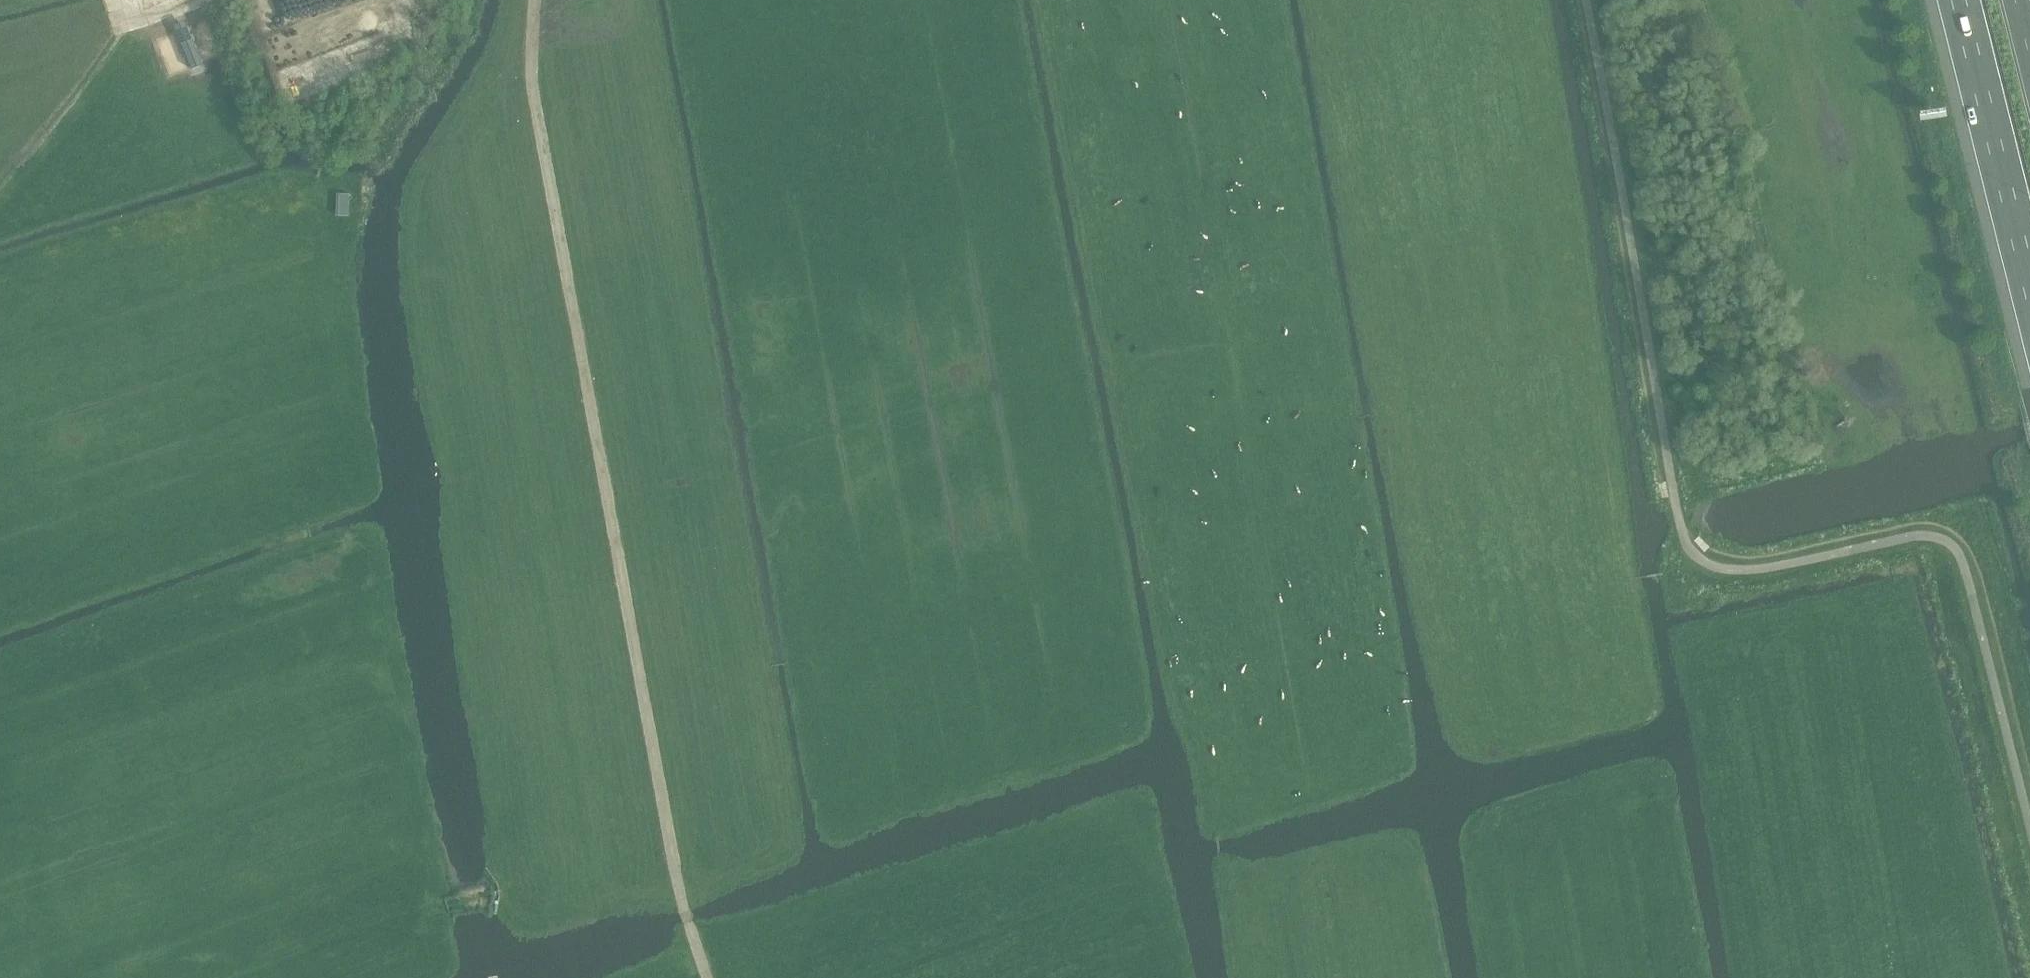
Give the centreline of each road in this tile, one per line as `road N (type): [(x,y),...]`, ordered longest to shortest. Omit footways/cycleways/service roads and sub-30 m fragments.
road 1 (track): [(707,977),(684,907),(532,76),(534,0)]
road 2 (motorway): [(1958,0),(2029,288)]
road 3 (track): [(0,183),(117,32),(115,0)]

